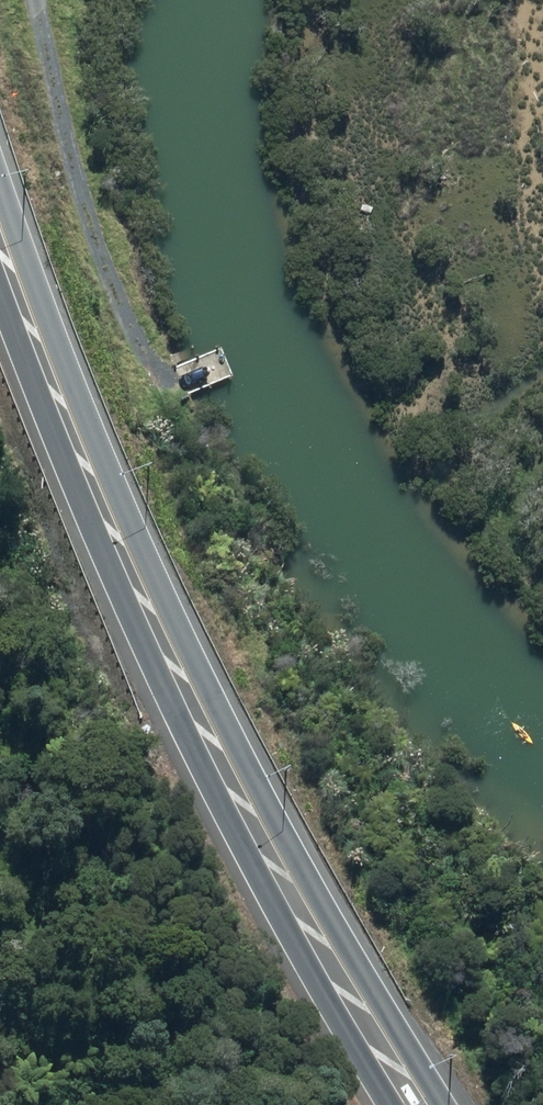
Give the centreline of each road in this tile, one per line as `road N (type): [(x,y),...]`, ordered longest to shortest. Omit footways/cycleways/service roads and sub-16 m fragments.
road 1 (primary): [(0,244),(108,528),(210,731),(353,981)]
road 2 (track): [(35,0),(82,202),(146,363),(168,385),(221,367)]
road 3 (primary): [(353,981),(445,1104)]
road 4 (primary): [(410,1104),(353,981)]

